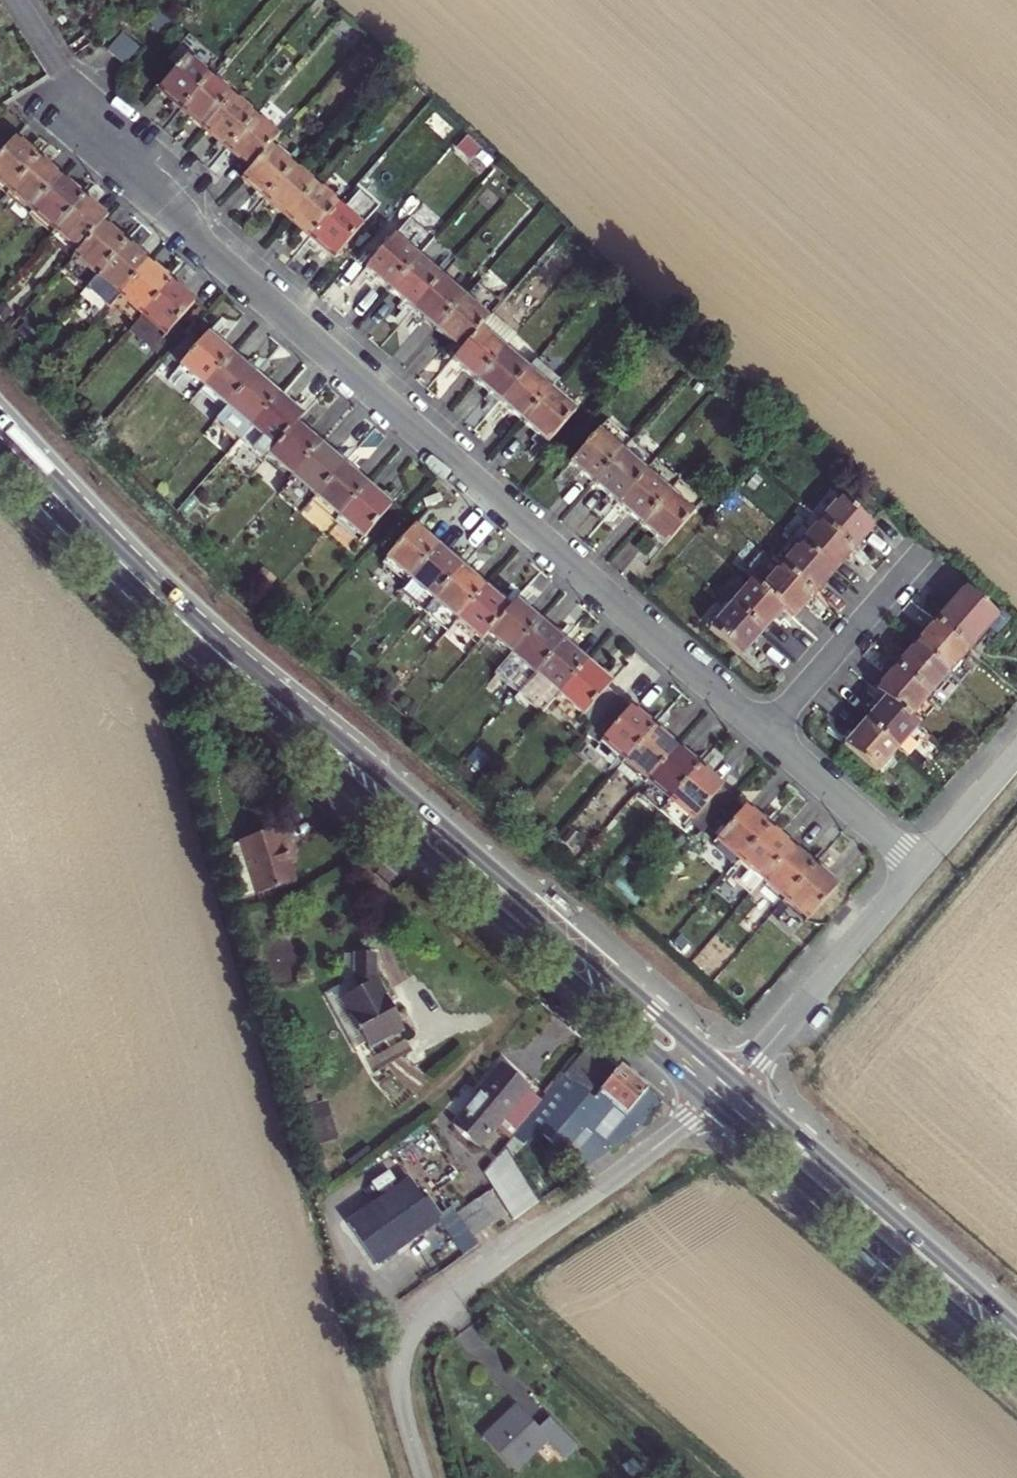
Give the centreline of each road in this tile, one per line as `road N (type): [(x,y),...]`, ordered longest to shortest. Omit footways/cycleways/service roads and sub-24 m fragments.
road 1 (residential): [(61,73),(200,242),(767,731)]
road 2 (primary): [(727,1080),(456,837),(246,678)]
road 3 (primary): [(246,678),(373,805),(708,1100)]
road 4 (unclassified): [(423,1477),(399,1381),(419,1324),(708,1100)]
road 5 (primary): [(708,1100),(1016,1361)]
road 6 (primary): [(1016,1329),(727,1080)]
road 7 (primary): [(246,678),(0,437)]
road 8 (unclassified): [(918,867),(727,1080)]
road 9 (residential): [(767,731),(923,548)]
road 10 (residential): [(767,731),(918,867)]
road 11 (unclassified): [(1016,757),(918,867)]

